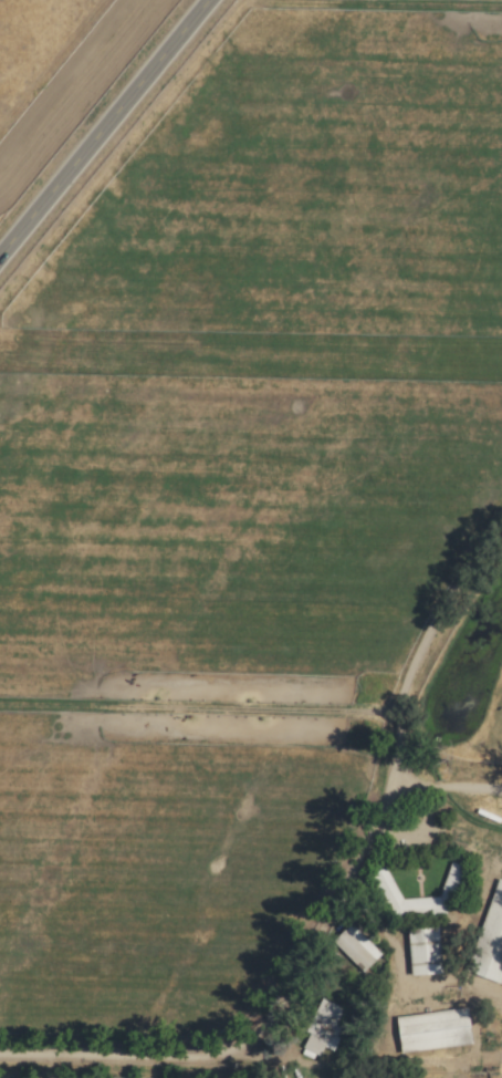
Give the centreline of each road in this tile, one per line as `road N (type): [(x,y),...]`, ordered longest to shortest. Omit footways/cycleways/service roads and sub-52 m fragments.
road 1 (residential): [(0,244),(212,0)]

